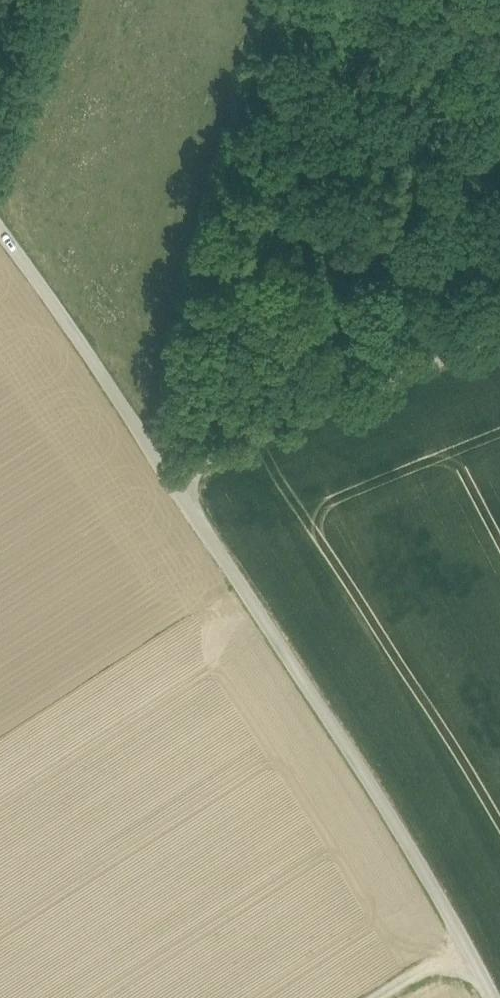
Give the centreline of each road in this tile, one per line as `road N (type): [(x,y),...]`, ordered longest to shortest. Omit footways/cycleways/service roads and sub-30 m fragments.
road 1 (unclassified): [(0,230),(410,839),(496,997)]
road 2 (track): [(168,471),(499,341)]

